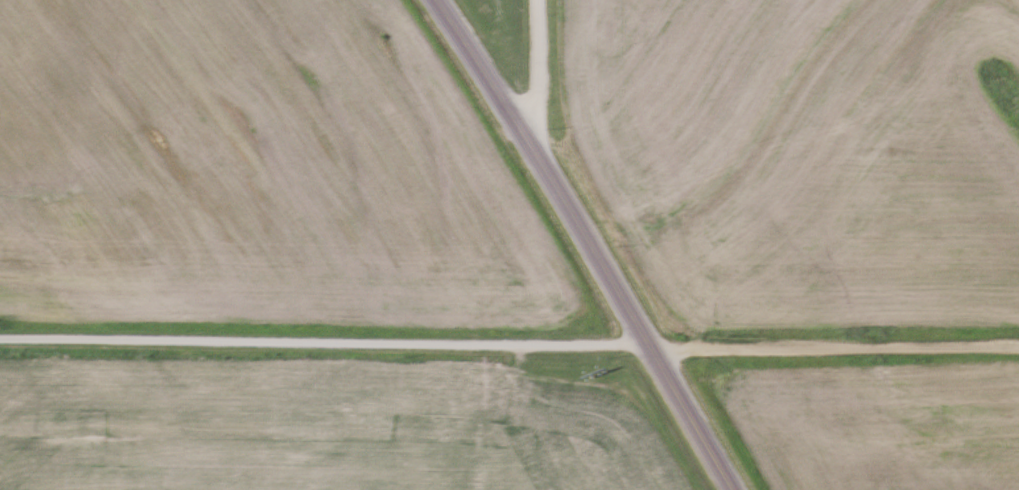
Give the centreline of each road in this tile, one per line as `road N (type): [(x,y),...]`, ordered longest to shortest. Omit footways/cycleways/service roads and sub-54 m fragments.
road 1 (residential): [(652,348),(0,335)]
road 2 (primary): [(734,489),(538,157),(434,0)]
road 3 (residential): [(652,348),(1018,347)]
road 4 (residential): [(538,157),(536,0)]

